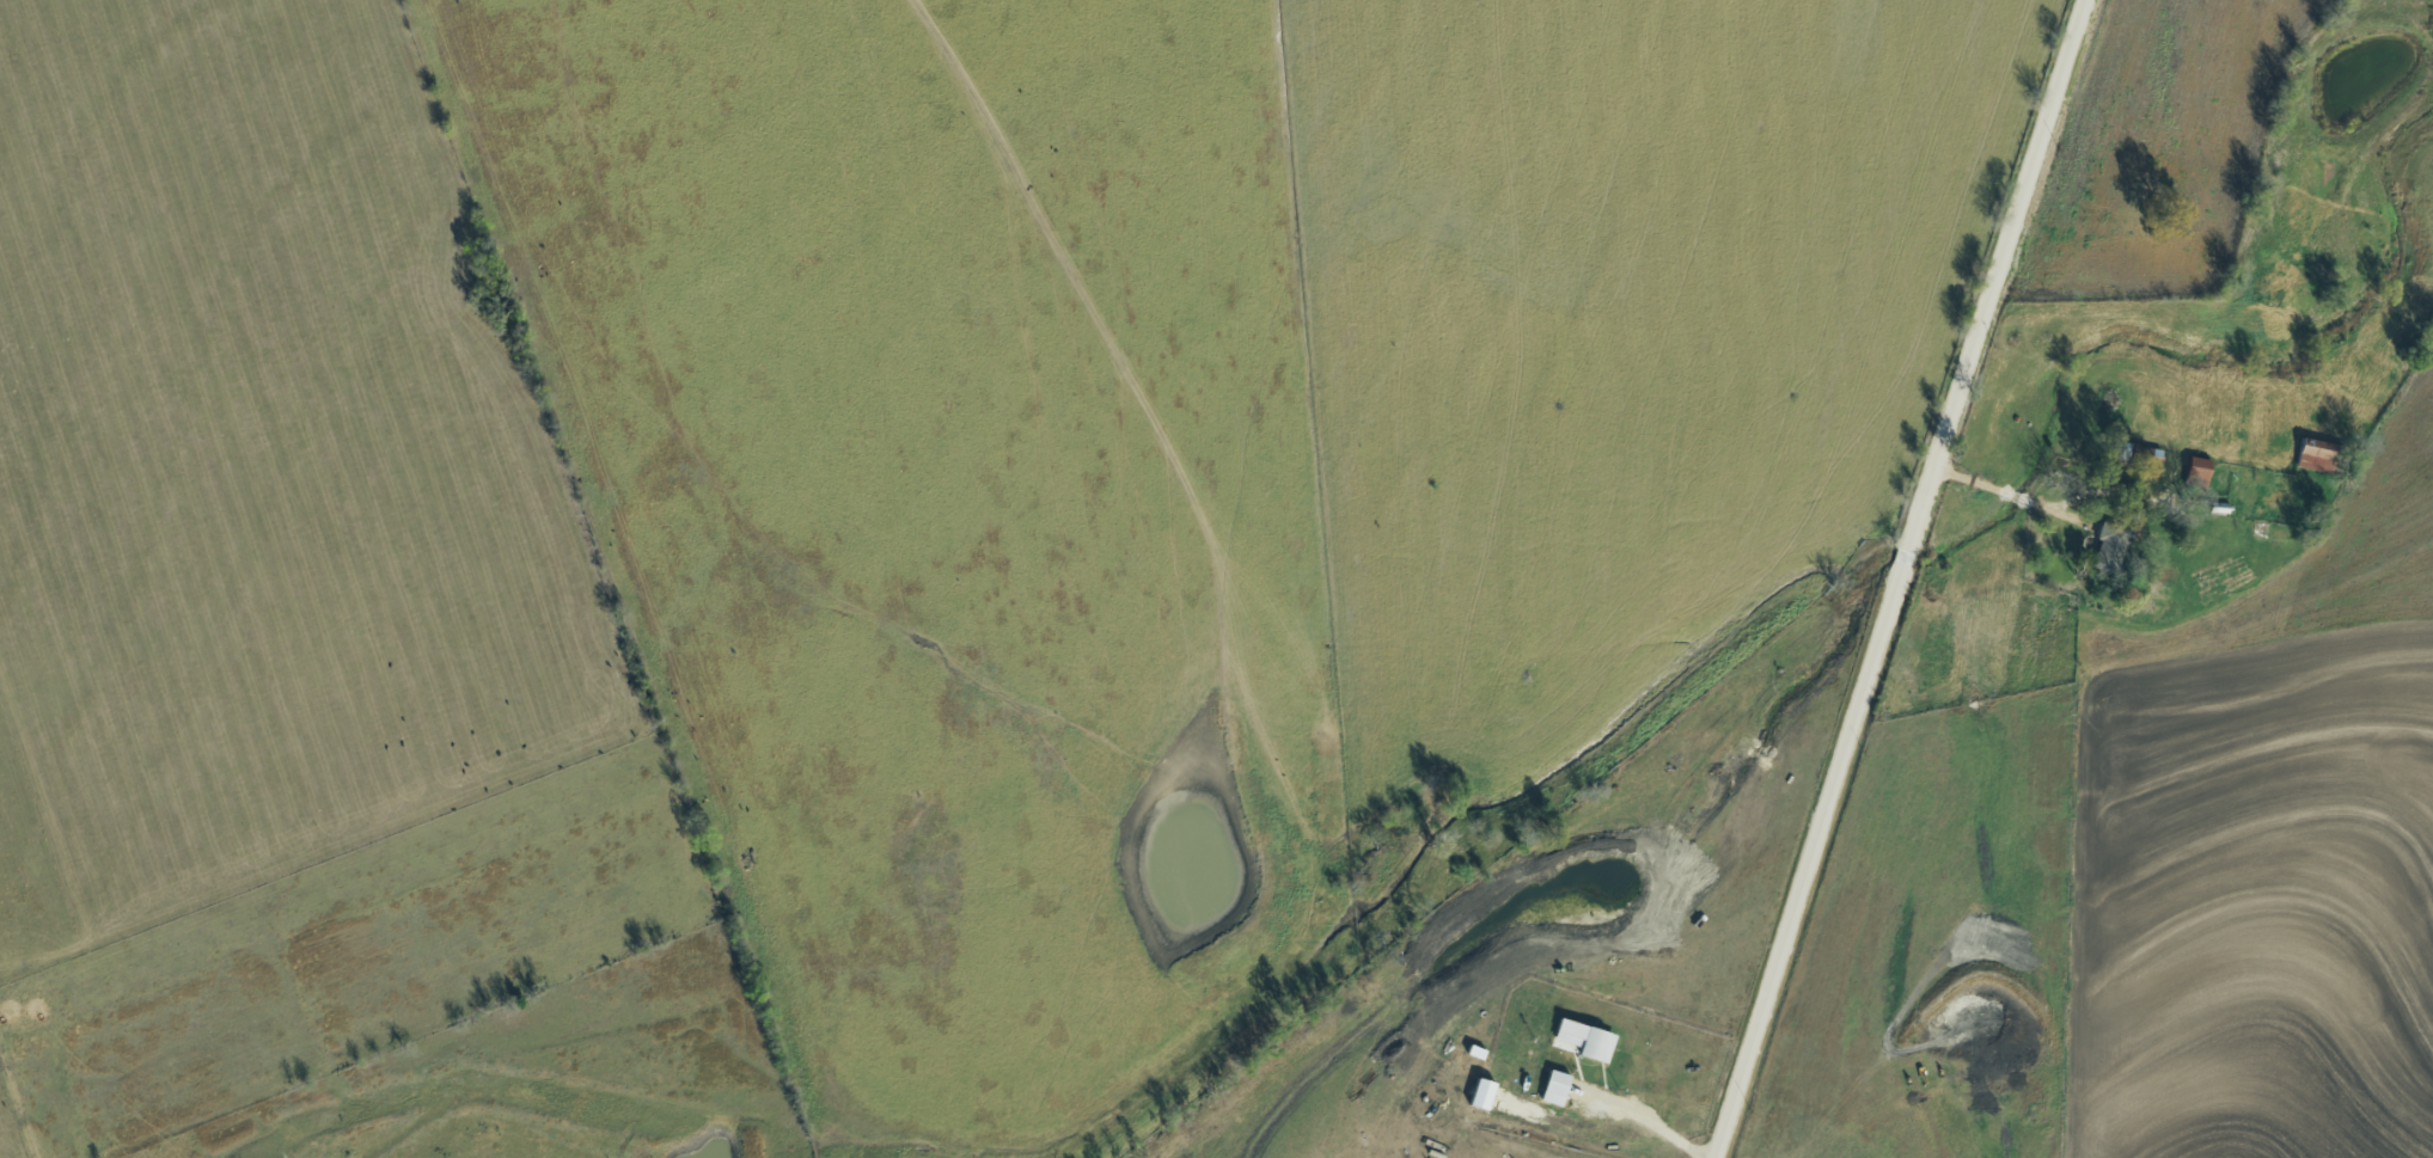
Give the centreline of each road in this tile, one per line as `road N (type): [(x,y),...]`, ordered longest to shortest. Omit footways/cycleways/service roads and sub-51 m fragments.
road 1 (residential): [(1718,1157),(2015,221),(2094,0)]

